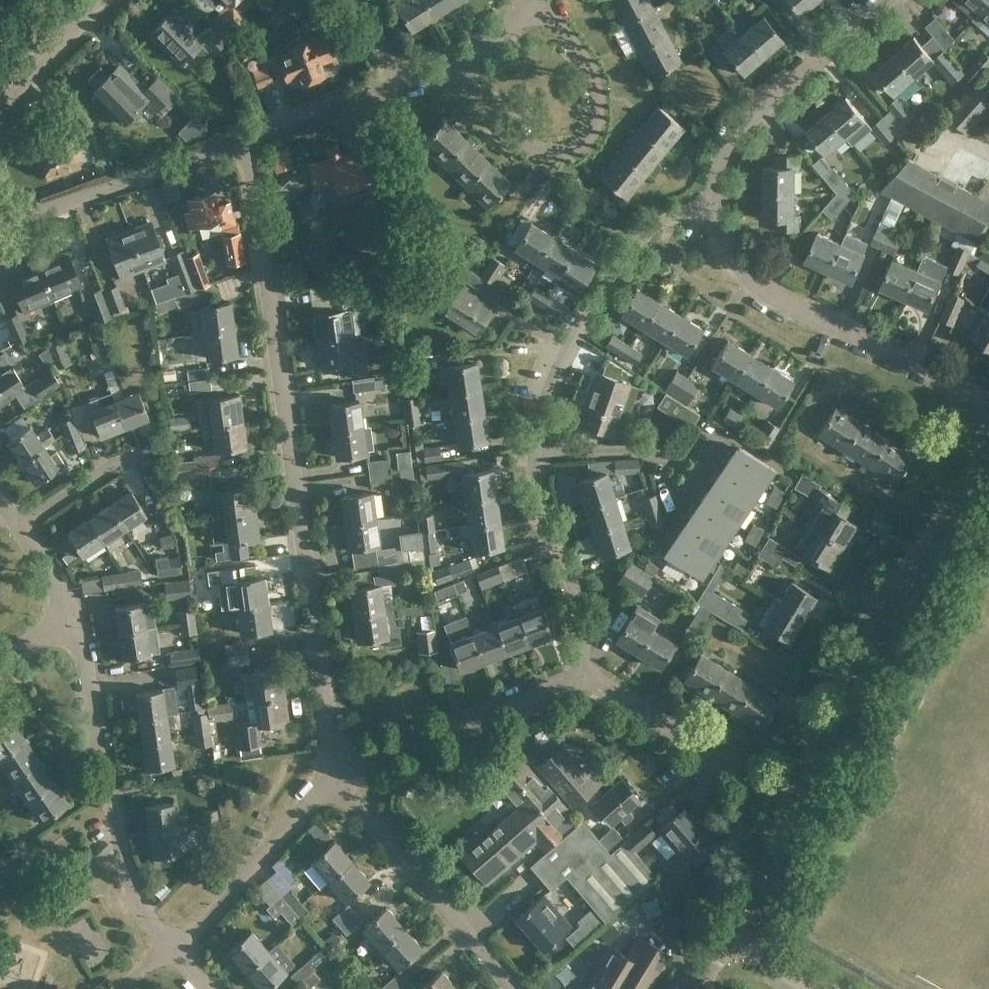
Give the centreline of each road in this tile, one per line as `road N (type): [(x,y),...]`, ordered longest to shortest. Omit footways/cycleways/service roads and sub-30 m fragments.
road 1 (residential): [(340,773),(245,135)]
road 2 (residential): [(584,673),(541,495),(552,397),(647,233),(718,206)]
road 3 (residential): [(797,806),(933,536),(988,459)]
road 4 (residential): [(988,403),(771,295),(741,268),(718,206)]
road 5 (residential): [(172,946),(122,872),(92,694),(60,623)]
road 6 (residential): [(454,60),(523,142),(560,151),(580,145),(597,107),(590,66),(532,1)]
road 7 (residential): [(516,988),(355,801),(340,773)]
road 8 (residential): [(718,206),(734,133),(882,0)]
road 9 (residential): [(340,773),(371,755),(483,722),(584,673)]
road 10 (residential): [(0,223),(245,135)]
road 11 (residential): [(584,673),(797,806)]
road 12 (residential): [(172,946),(340,773)]
road 13 (residential): [(702,988),(797,806)]
road 14 (residential): [(22,534),(147,463),(161,481)]
road 15 (residential): [(245,135),(399,83)]
road 16 (residential): [(0,110),(94,0)]

